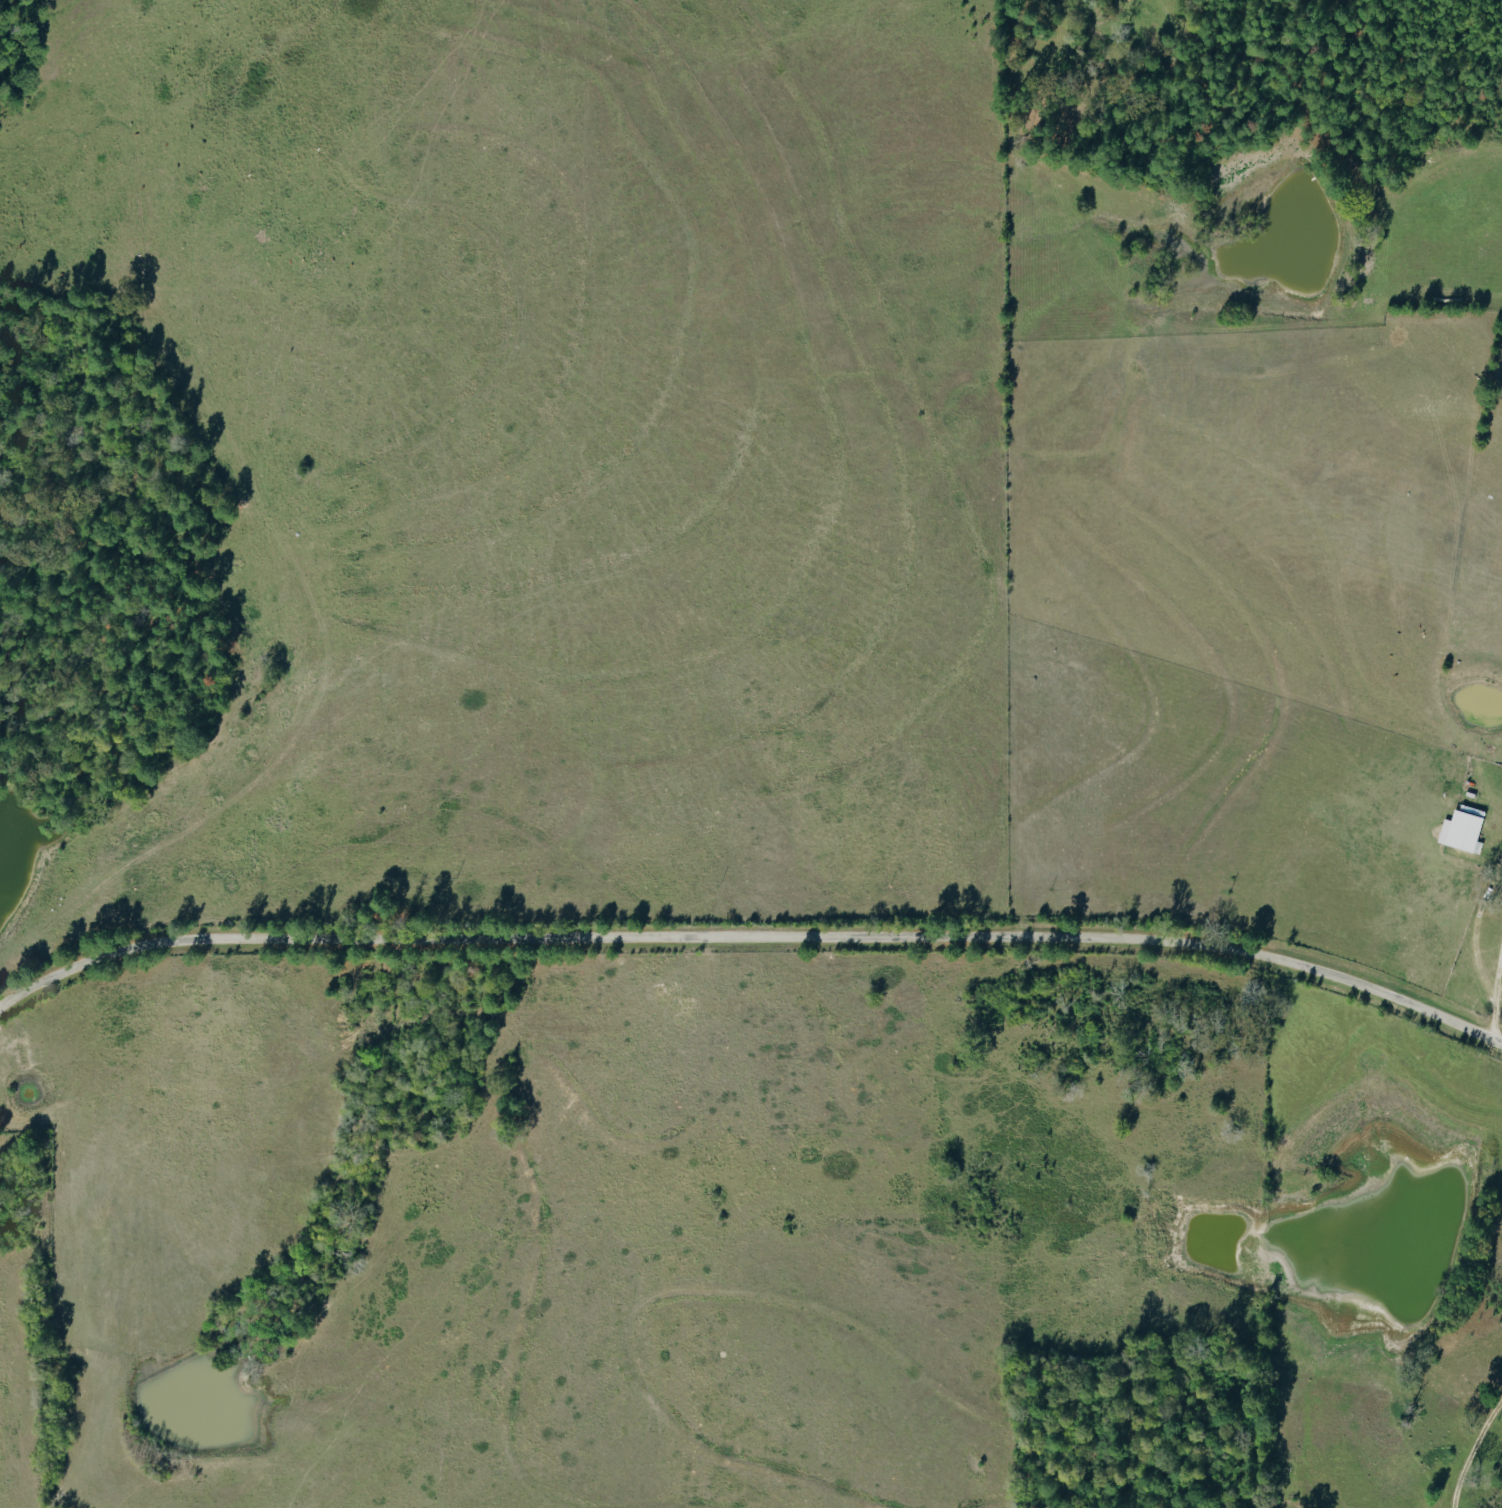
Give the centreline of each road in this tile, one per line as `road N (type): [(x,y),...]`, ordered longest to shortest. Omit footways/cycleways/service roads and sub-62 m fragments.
road 1 (residential): [(0,984),(86,948),(274,938),(1202,932),(1293,940),(1501,1030)]

